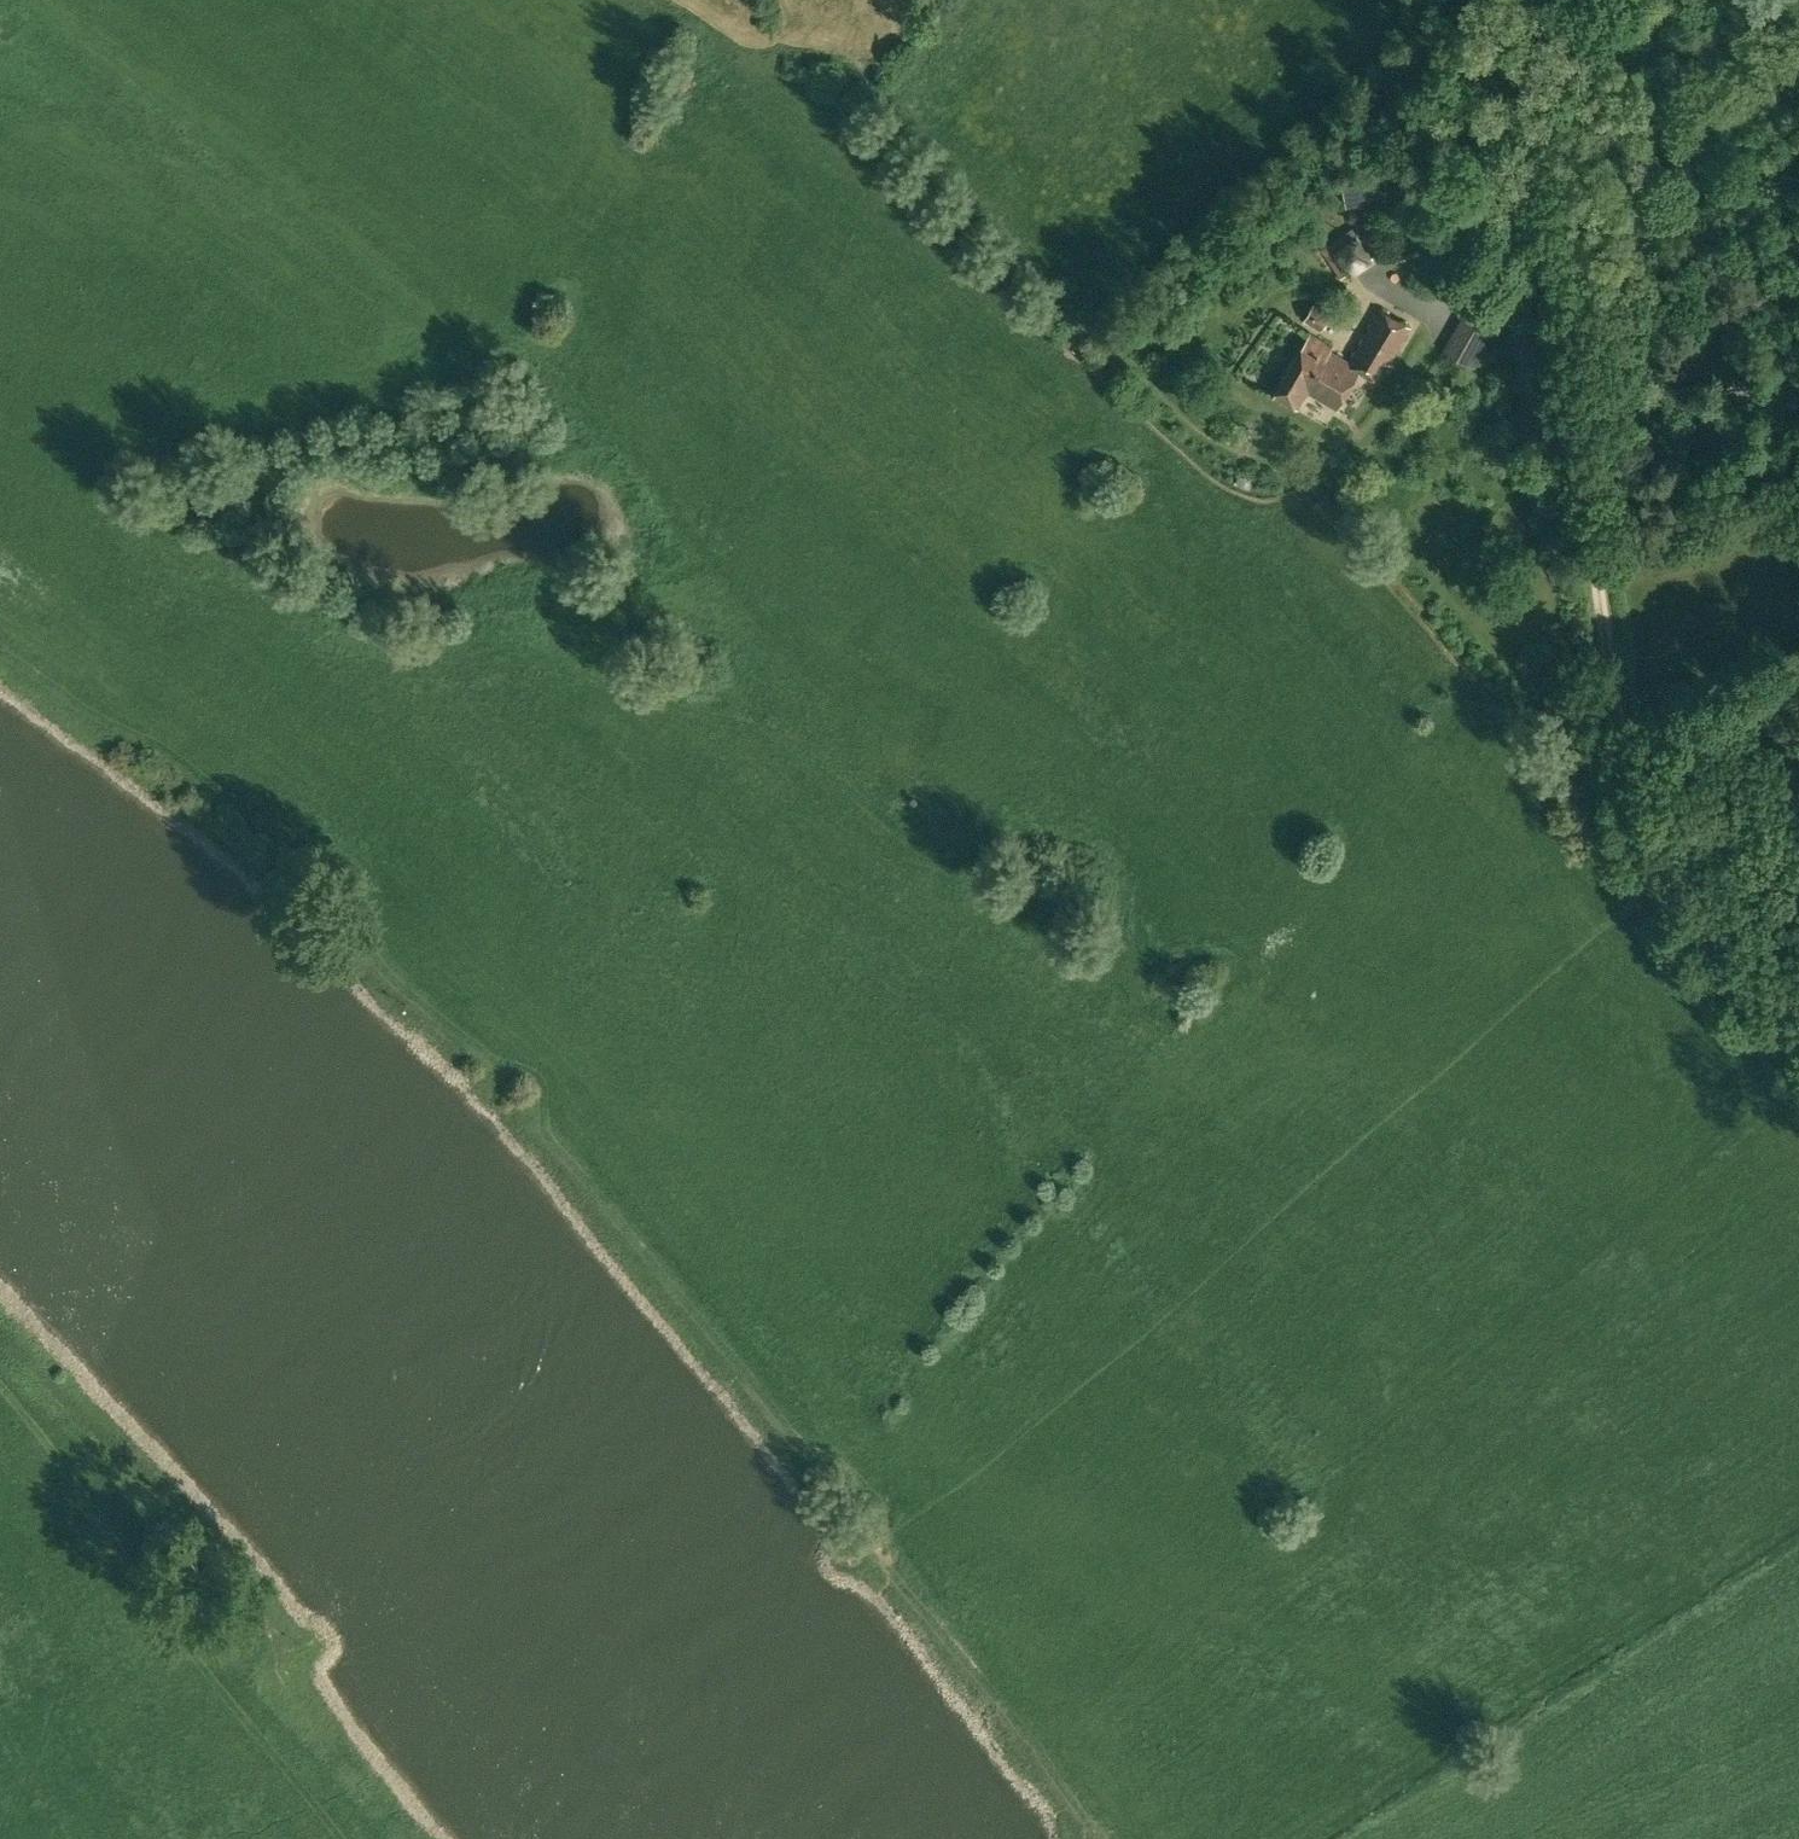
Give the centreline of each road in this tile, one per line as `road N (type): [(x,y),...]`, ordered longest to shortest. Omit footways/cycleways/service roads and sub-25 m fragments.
road 1 (track): [(1563,0),(1527,131),(1624,825),(1798,1044)]

